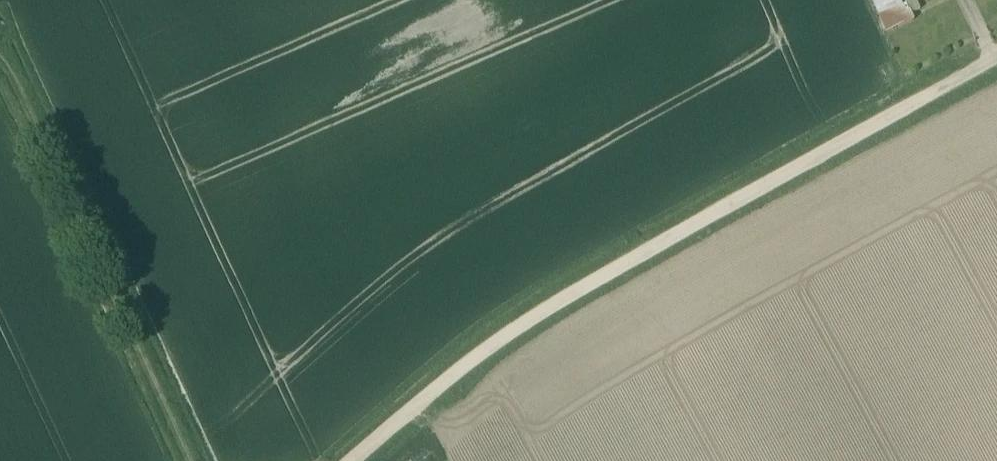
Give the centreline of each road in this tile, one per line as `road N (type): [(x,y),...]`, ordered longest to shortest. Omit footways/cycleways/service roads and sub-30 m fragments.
road 1 (track): [(351,460),(418,401),(567,297),(907,99)]
road 2 (track): [(196,460),(0,56)]

